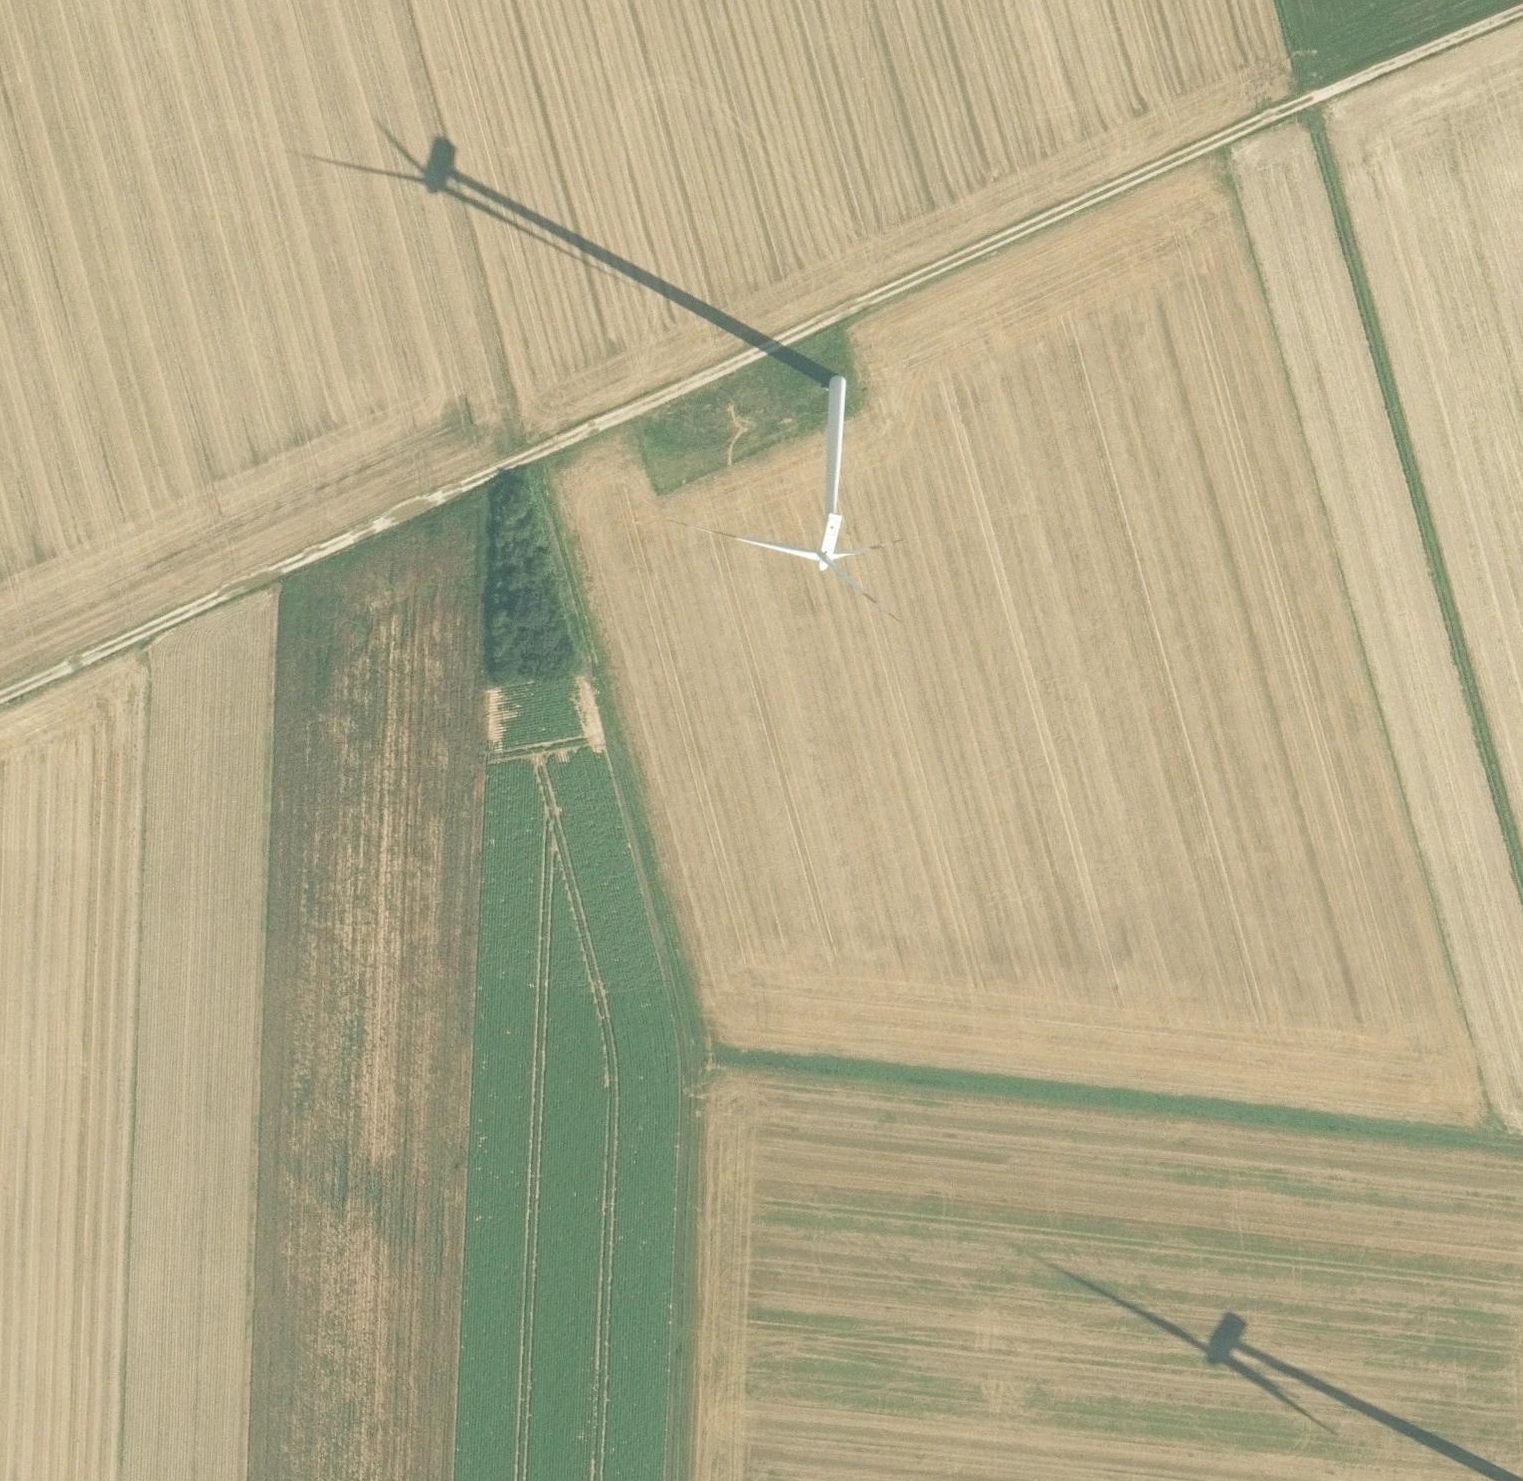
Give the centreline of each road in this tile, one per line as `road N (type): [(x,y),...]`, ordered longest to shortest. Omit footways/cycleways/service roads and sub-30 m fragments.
road 1 (track): [(1522,1147),(691,1056),(675,1480)]
road 2 (track): [(1276,0),(1522,894)]
road 3 (track): [(795,422),(759,352),(0,699)]
road 4 (track): [(691,1056),(528,457)]
road 5 (track): [(759,352),(1296,107)]
road 6 (track): [(1522,11),(1296,107)]

